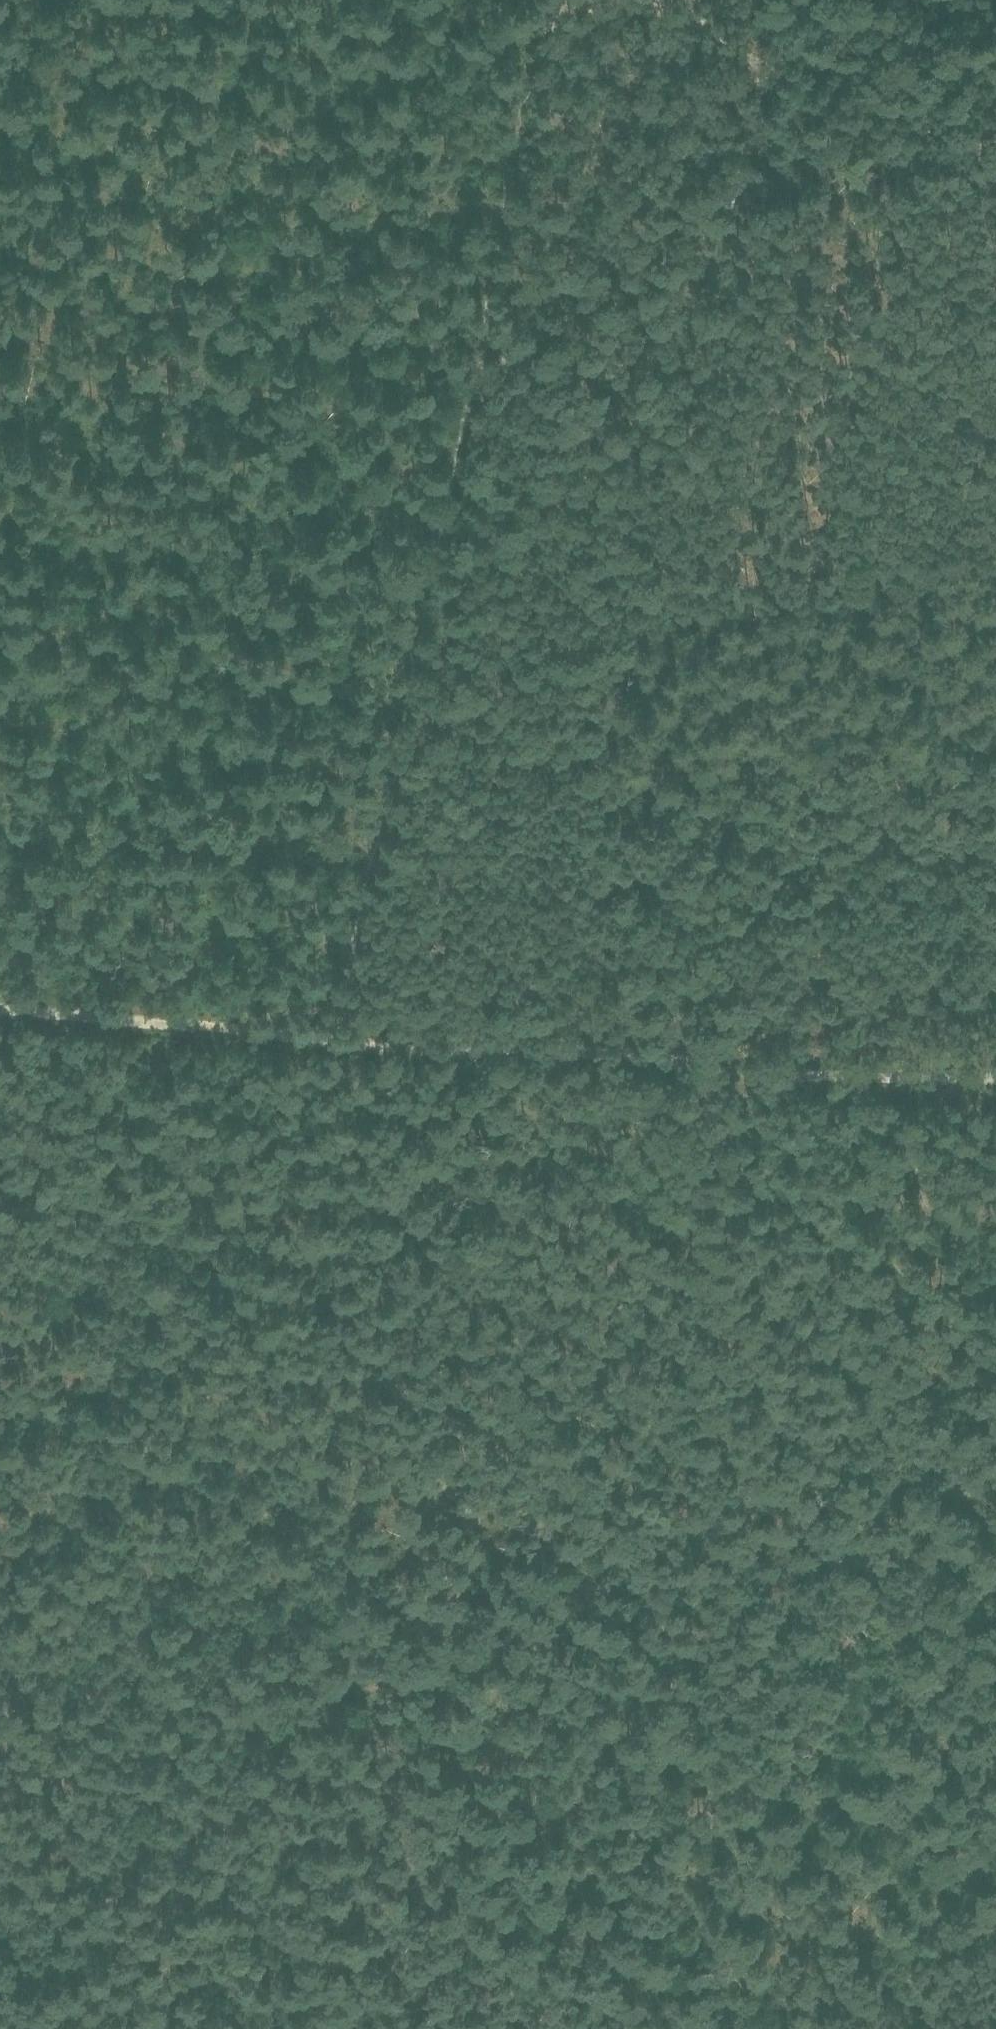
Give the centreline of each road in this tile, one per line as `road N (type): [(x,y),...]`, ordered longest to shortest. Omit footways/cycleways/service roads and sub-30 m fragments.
road 1 (track): [(346,1033),(951,1086),(995,1081)]
road 2 (track): [(995,1303),(940,1298),(876,1251),(806,1168),(775,1066)]
road 3 (track): [(0,1007),(346,1033)]

